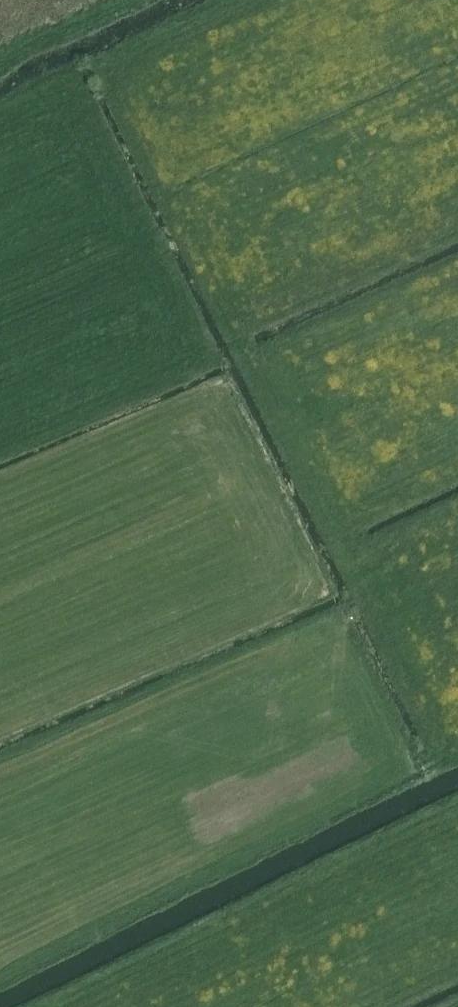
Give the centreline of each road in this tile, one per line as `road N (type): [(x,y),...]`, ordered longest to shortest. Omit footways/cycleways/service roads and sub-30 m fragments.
road 1 (track): [(124,0),(0,57)]

